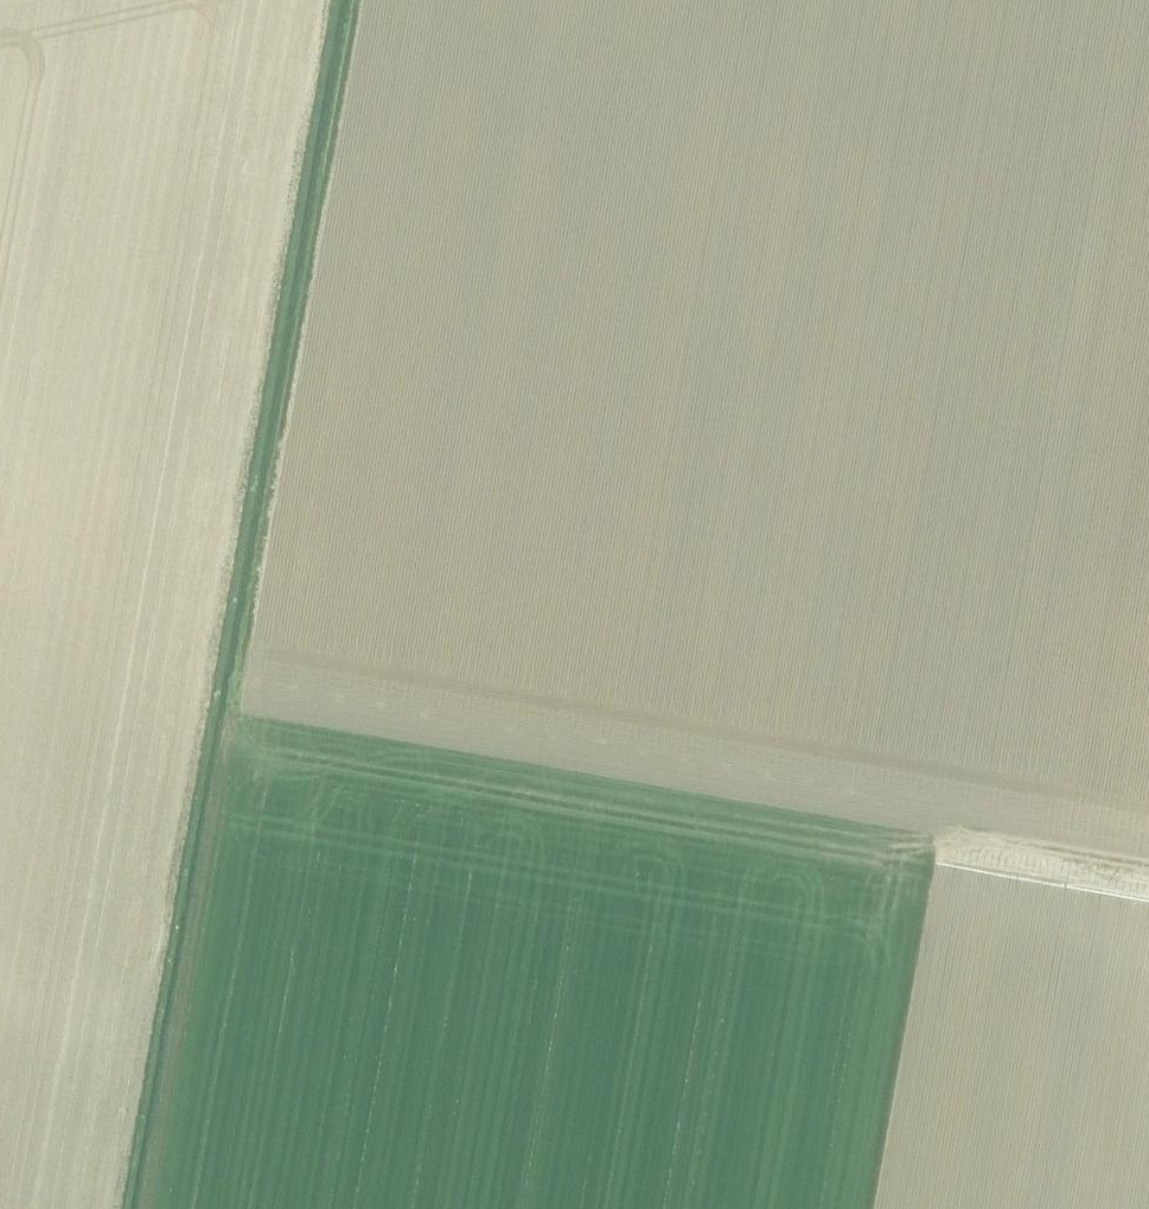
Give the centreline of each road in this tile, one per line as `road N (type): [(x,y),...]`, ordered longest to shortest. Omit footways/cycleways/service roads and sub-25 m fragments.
road 1 (track): [(990,832),(1148,860)]

